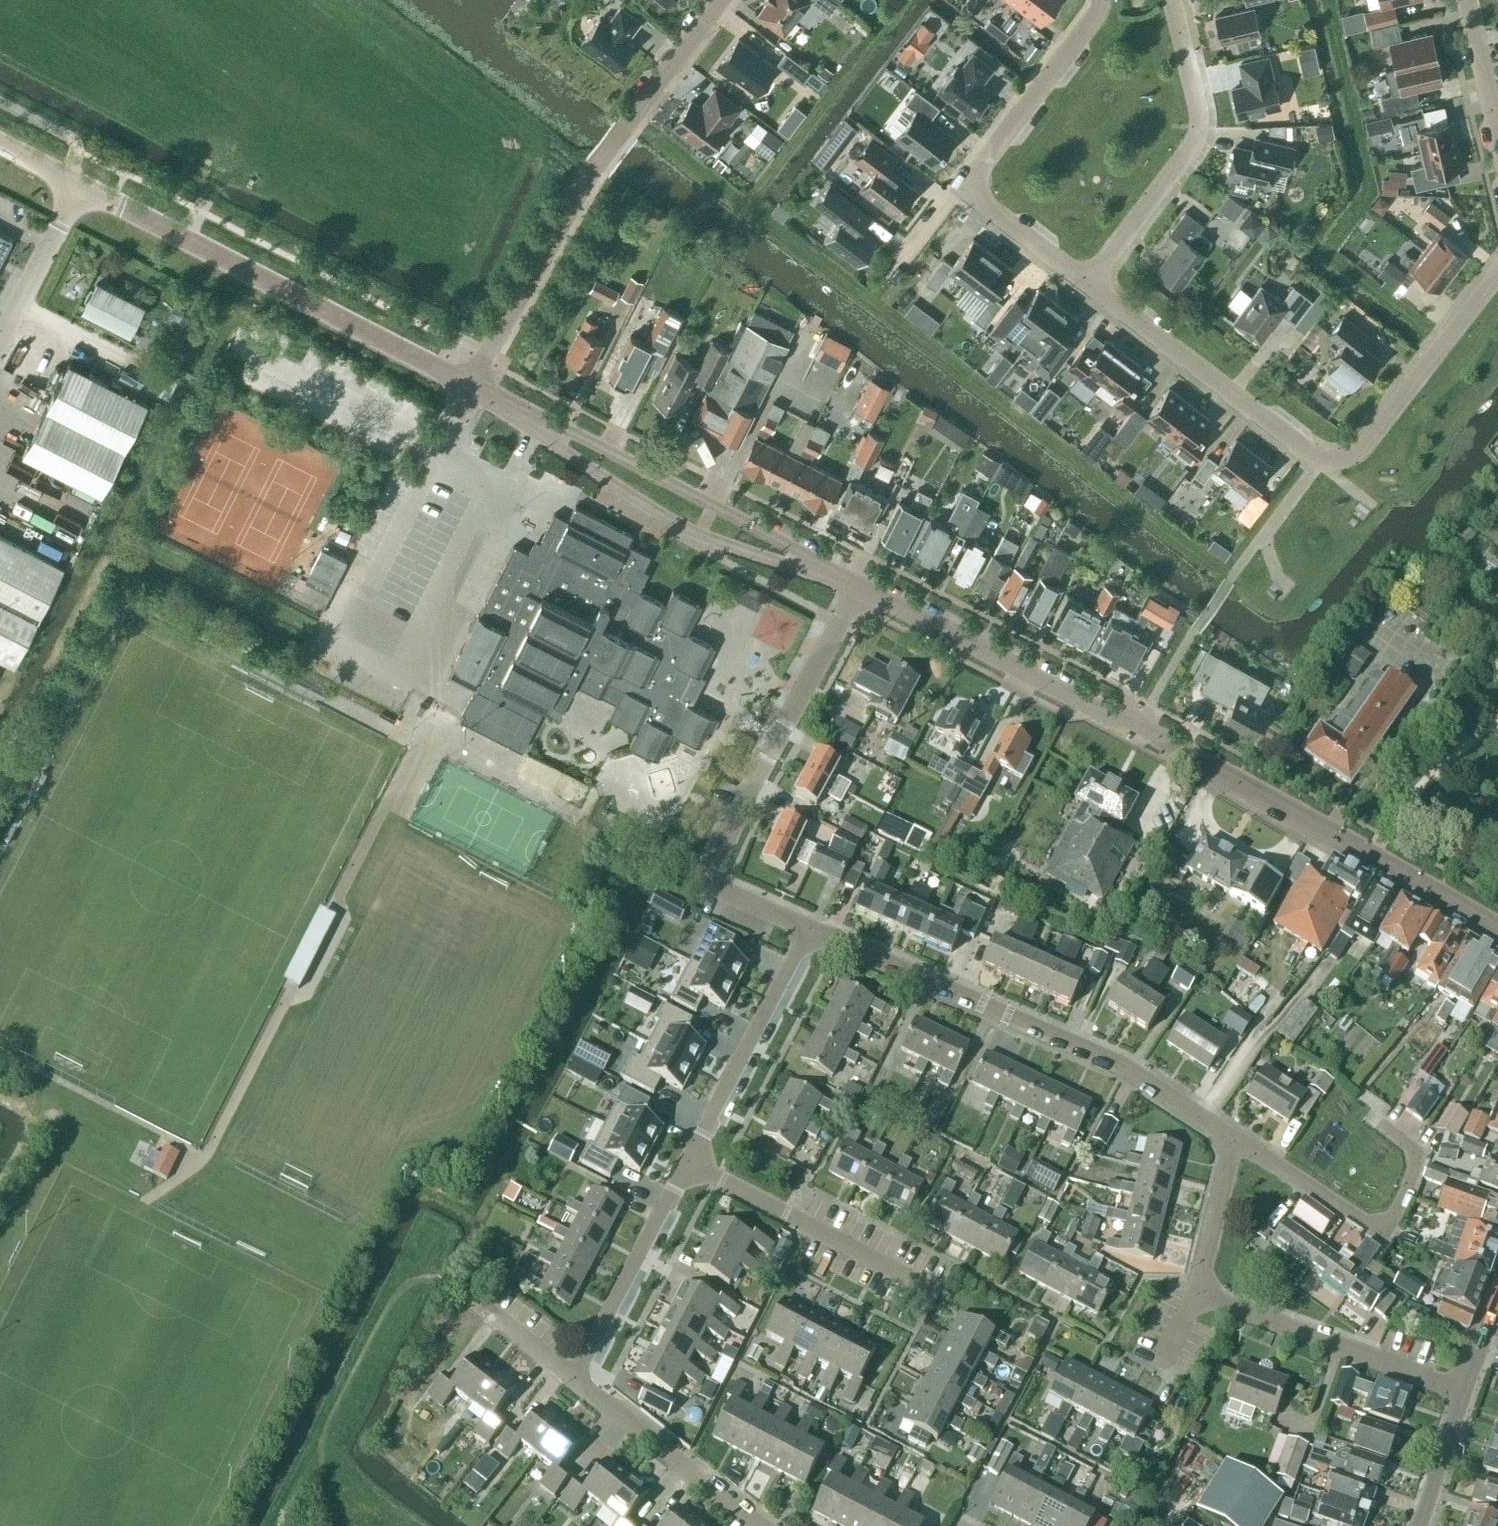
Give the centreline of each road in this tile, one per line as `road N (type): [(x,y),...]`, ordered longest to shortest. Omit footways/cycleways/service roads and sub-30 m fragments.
road 1 (tertiary): [(1497,928),(860,586)]
road 2 (unclassified): [(811,929),(1132,1066),(1235,1143)]
road 3 (tertiary): [(471,388),(79,186)]
road 4 (unclassified): [(811,929),(725,892),(716,864),(860,586)]
road 5 (residential): [(1089,284),(978,199),(974,187),(976,173),(1098,15),(1099,0)]
road 6 (residential): [(1171,0),(1199,133),(1089,284)]
road 7 (tertiary): [(537,424),(560,452),(700,536),(792,567),(816,565)]
road 8 (tertiary): [(816,565),(796,547),(563,429),(537,424)]
road 9 (unclassified): [(471,388),(580,189),(628,124)]
road 10 (unclassified): [(1235,1143),(1362,1220),(1381,1223),(1397,1213),(1417,1165),(1411,1144),(1384,1127)]
road 11 (residential): [(1319,460),(1089,284)]
road 12 (unclassified): [(1463,1392),(1200,1293)]
road 13 (residential): [(1319,460),(1340,463),(1364,449),(1497,274)]
road 14 (unclassified): [(691,1165),(811,929)]
road 15 (unclassified): [(925,1288),(691,1165)]
road 16 (unclassified): [(579,1380),(691,1165)]
road 17 (residential): [(762,1525),(579,1380)]
road 18 (unclassified): [(0,341),(79,186)]
road 19 (residential): [(722,0),(628,124)]
road 20 (unclassified): [(1200,1293),(1235,1143)]
road 21 (tertiary): [(1421,1525),(1463,1392)]
road 22 (residential): [(1497,135),(1466,0)]

